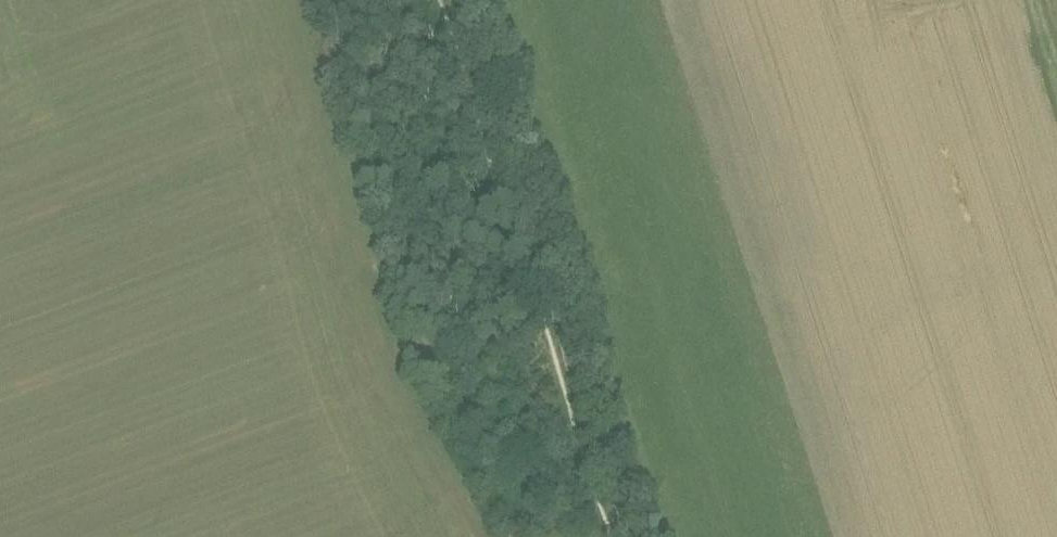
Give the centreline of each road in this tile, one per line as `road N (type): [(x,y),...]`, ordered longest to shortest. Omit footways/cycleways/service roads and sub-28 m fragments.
road 1 (track): [(615,536),(548,271),(465,0)]

